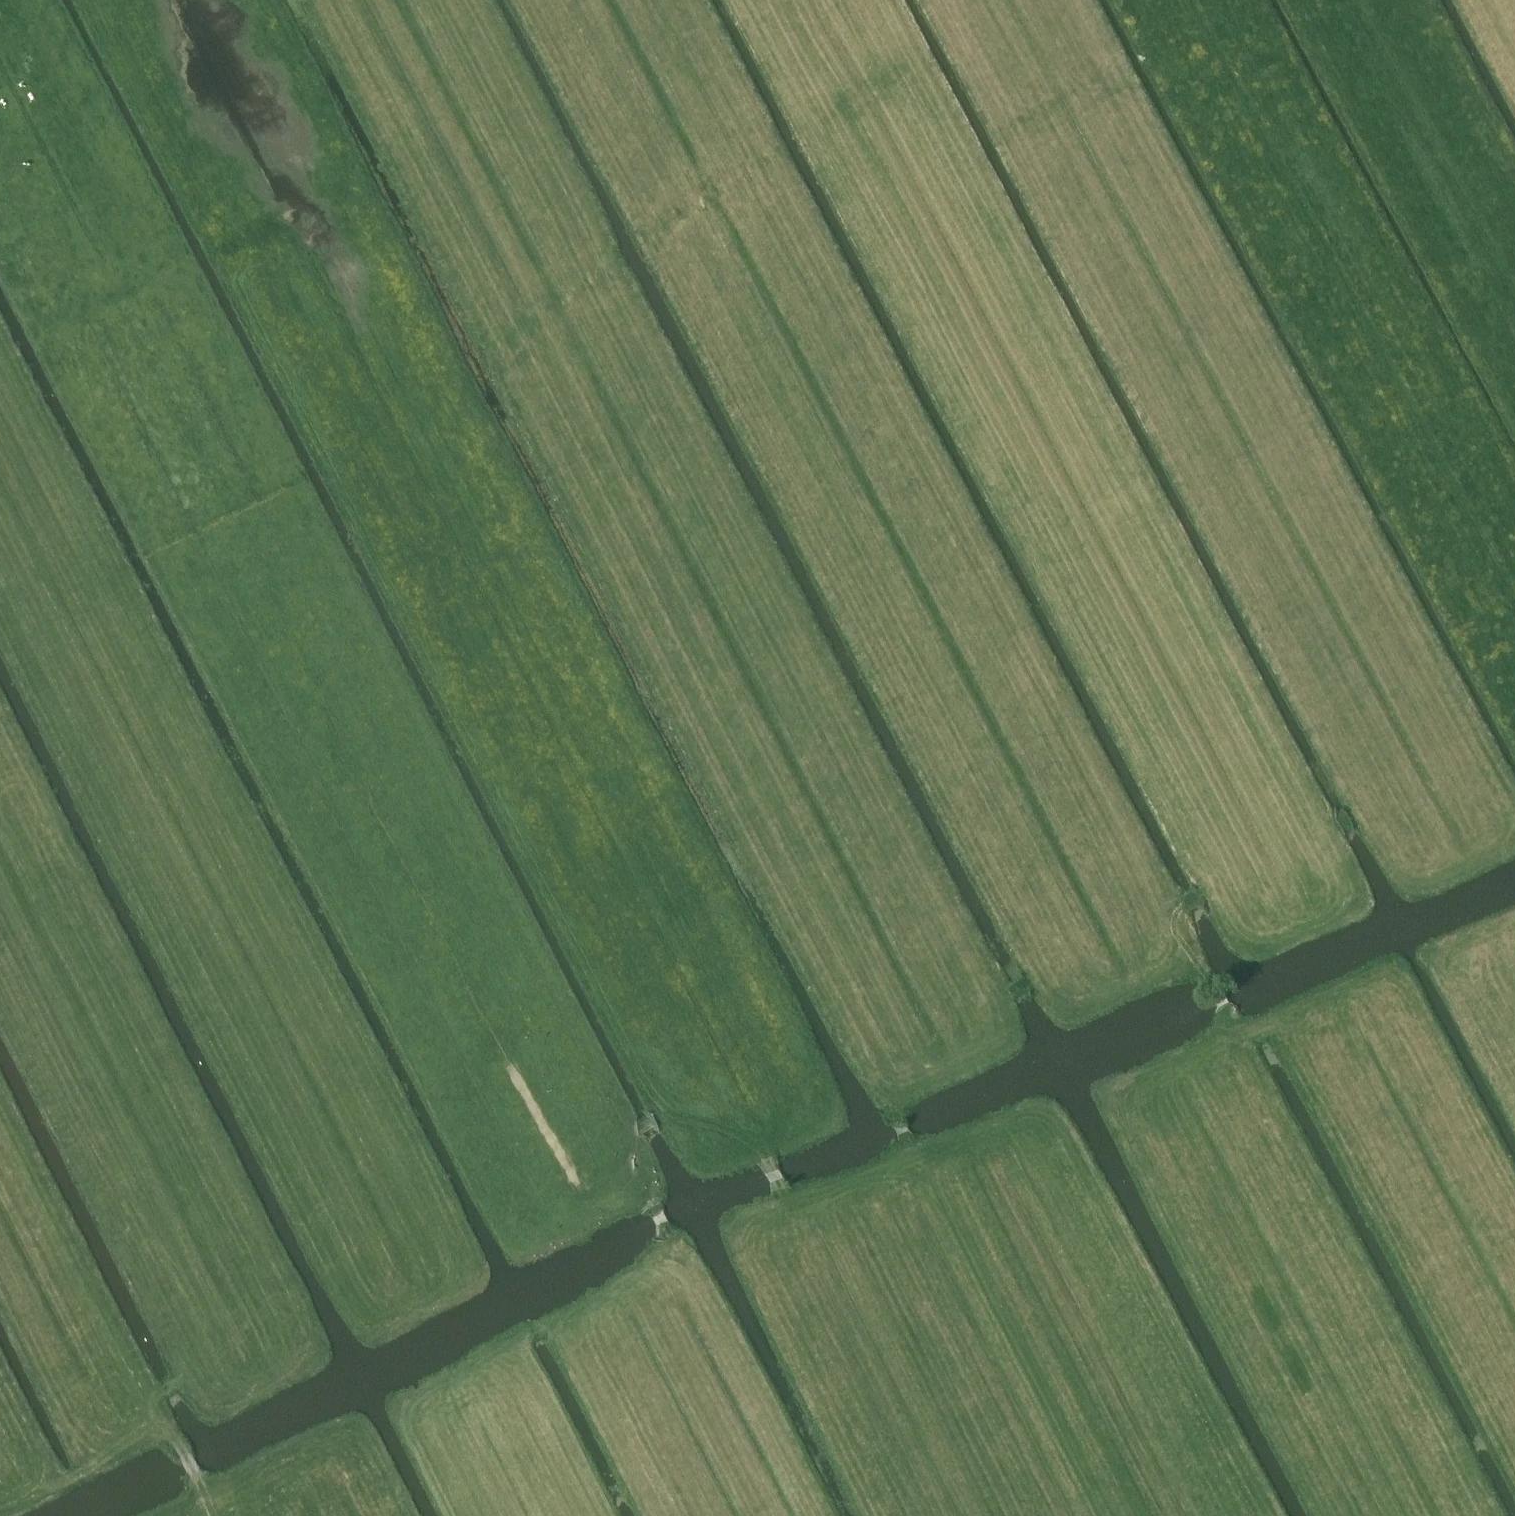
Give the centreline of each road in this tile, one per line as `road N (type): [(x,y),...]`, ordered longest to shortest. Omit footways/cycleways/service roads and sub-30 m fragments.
road 1 (track): [(1495,1515),(1210,970)]
road 2 (track): [(216,1515),(158,1409)]

